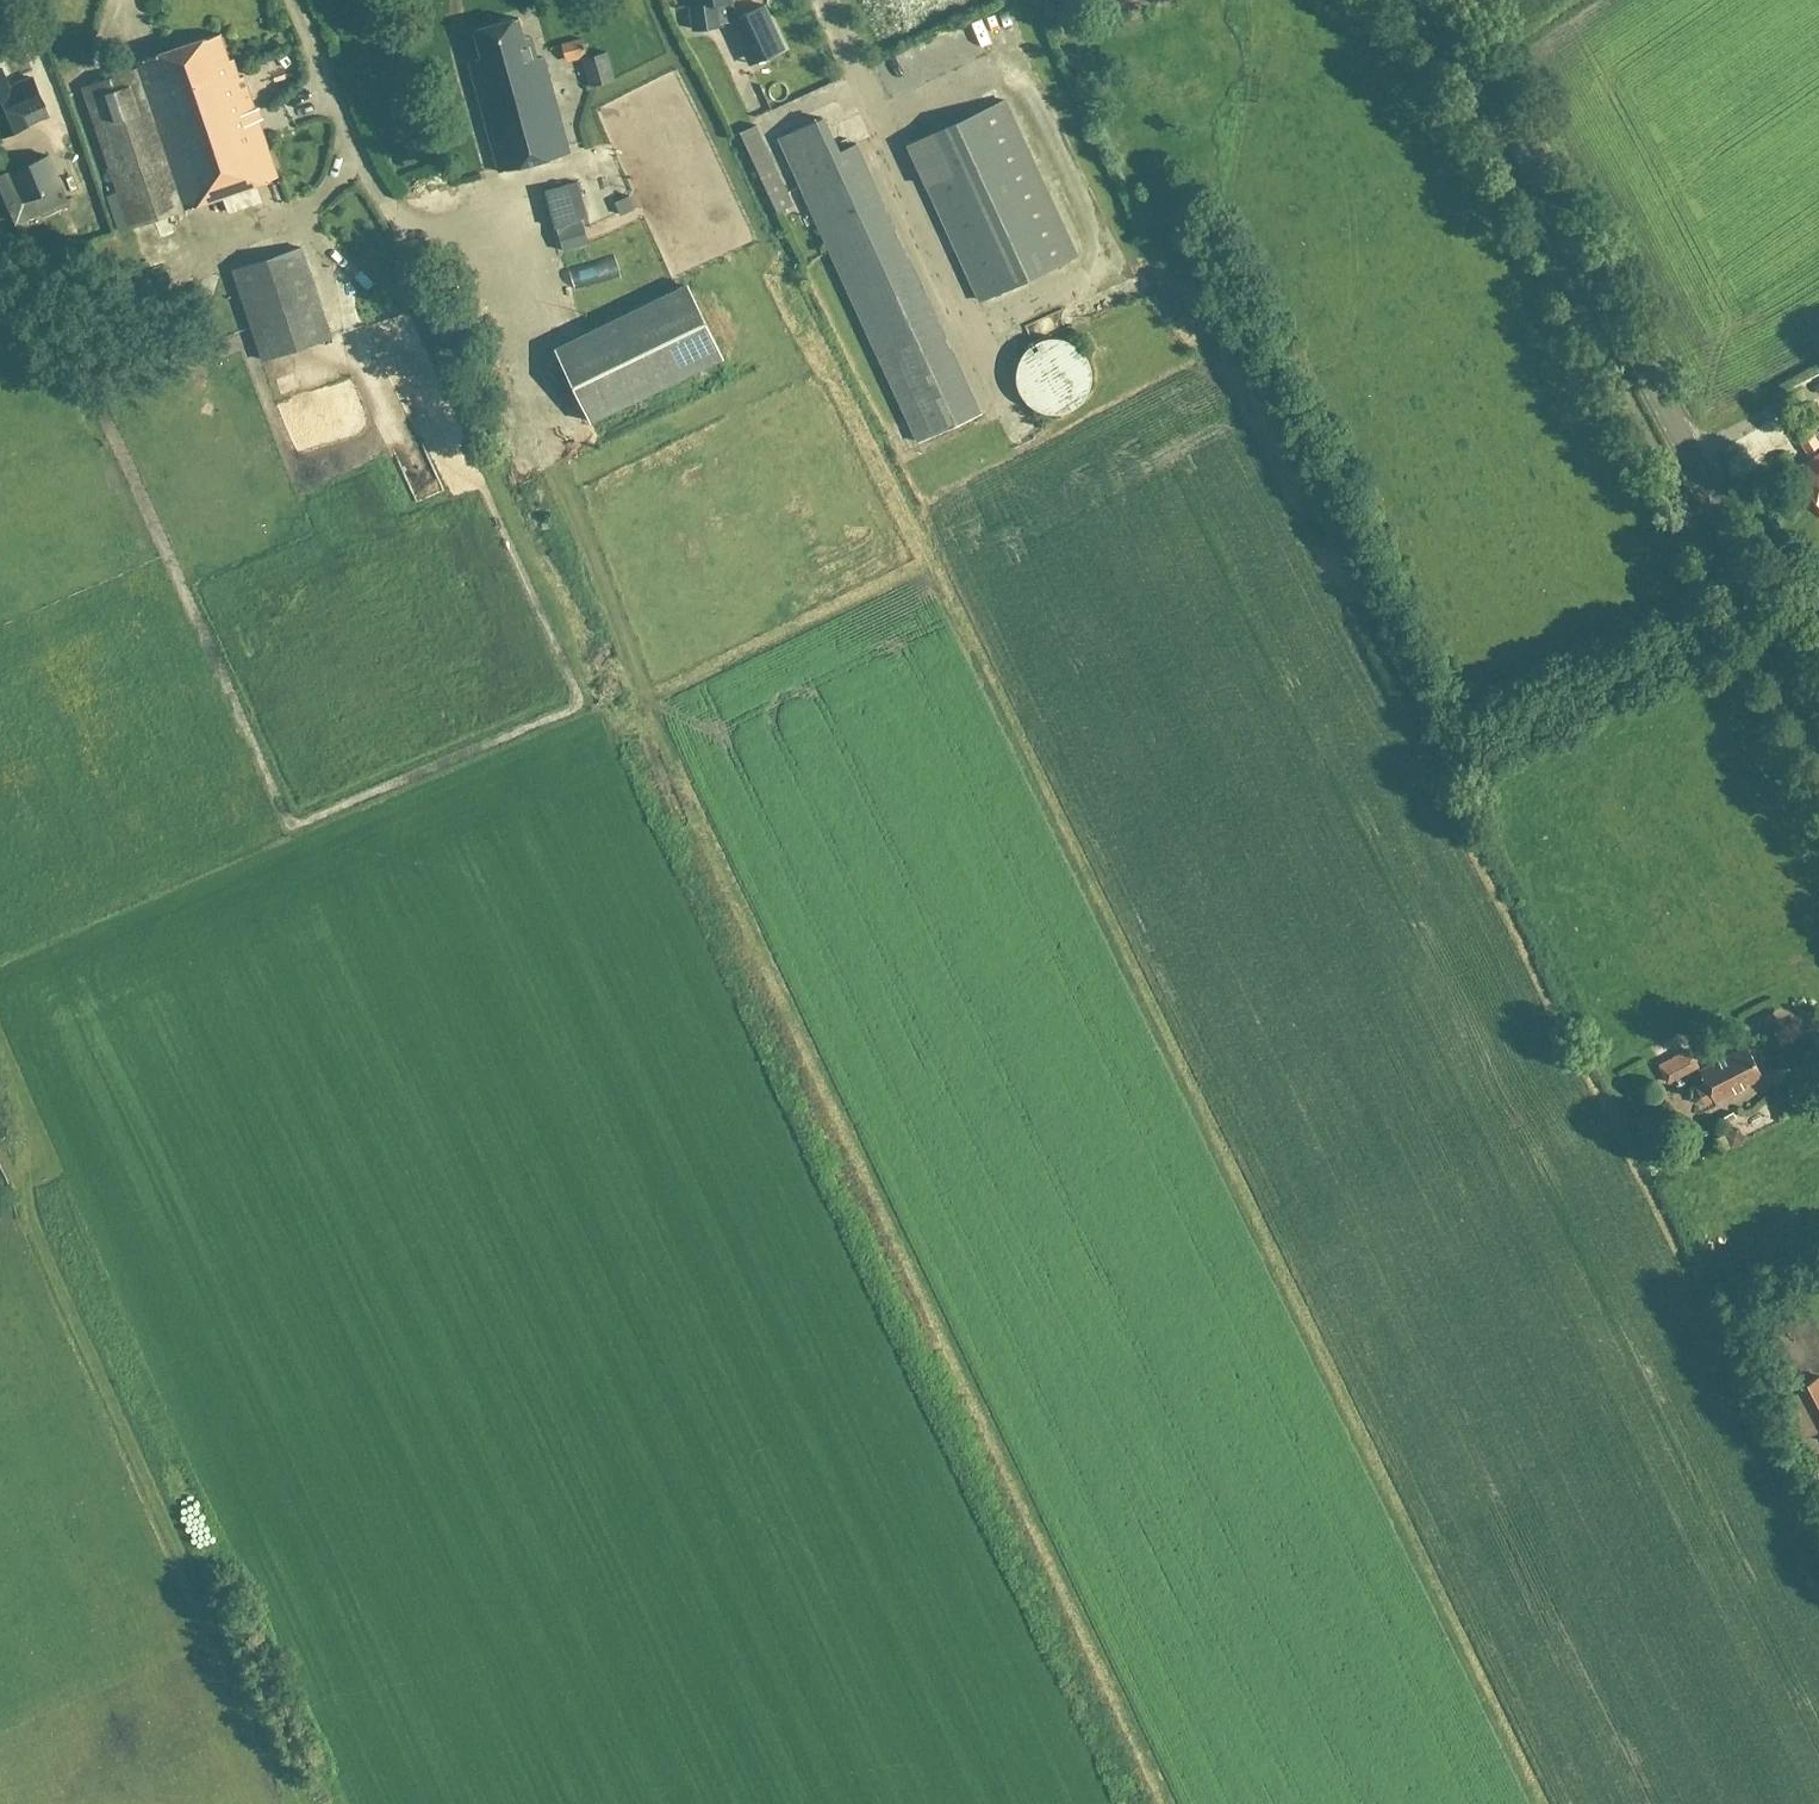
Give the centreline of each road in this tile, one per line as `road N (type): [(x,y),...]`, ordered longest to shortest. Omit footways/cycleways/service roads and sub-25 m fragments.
road 1 (tertiary): [(1818,714),(1522,148),(1431,0)]
road 2 (track): [(294,1803),(0,1142)]

